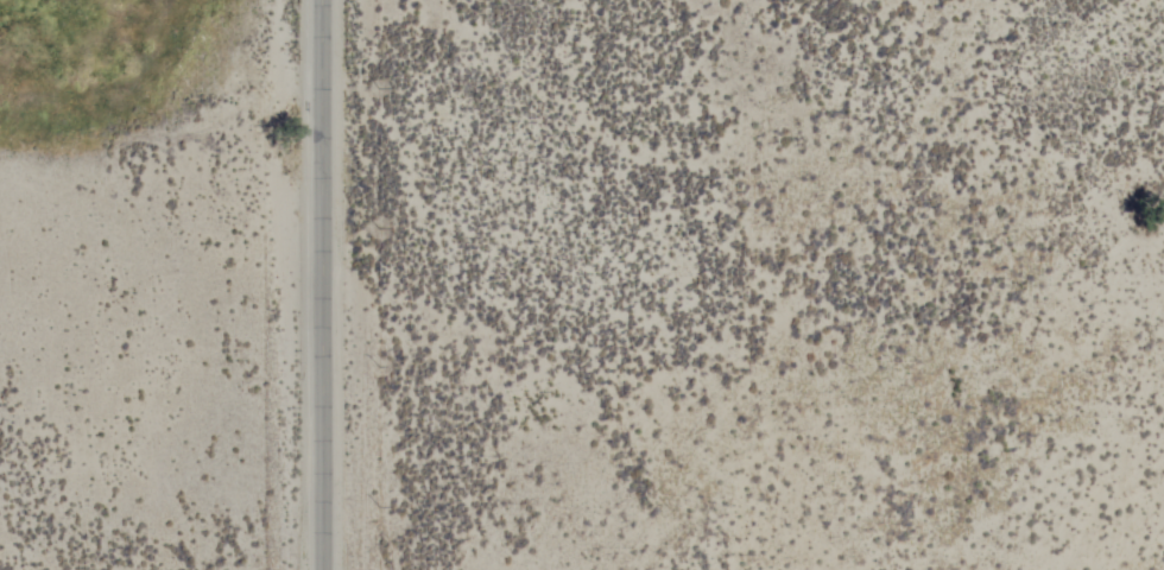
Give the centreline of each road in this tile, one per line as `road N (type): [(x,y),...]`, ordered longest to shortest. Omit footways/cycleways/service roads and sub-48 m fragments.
road 1 (residential): [(322,569),(319,0)]

